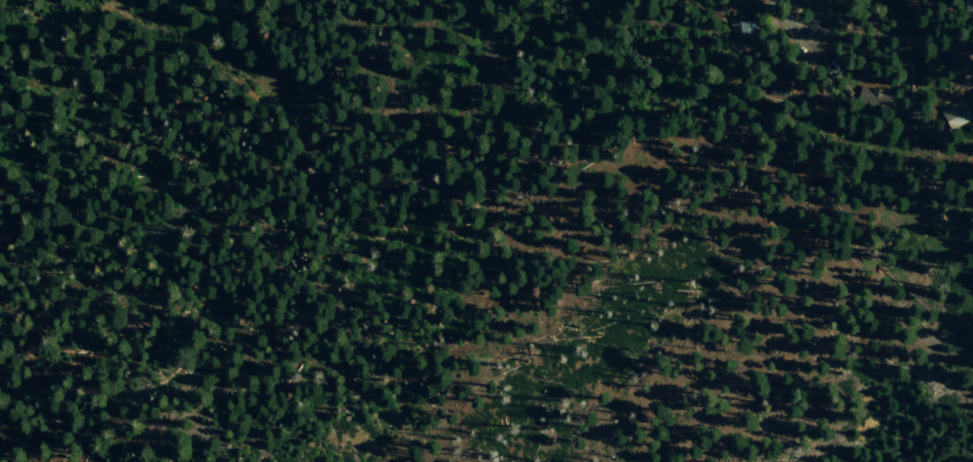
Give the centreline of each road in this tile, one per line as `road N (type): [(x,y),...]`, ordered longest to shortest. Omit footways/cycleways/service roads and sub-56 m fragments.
road 1 (track): [(245,0),(263,53),(259,79),(106,8)]
road 2 (track): [(459,0),(510,131)]

